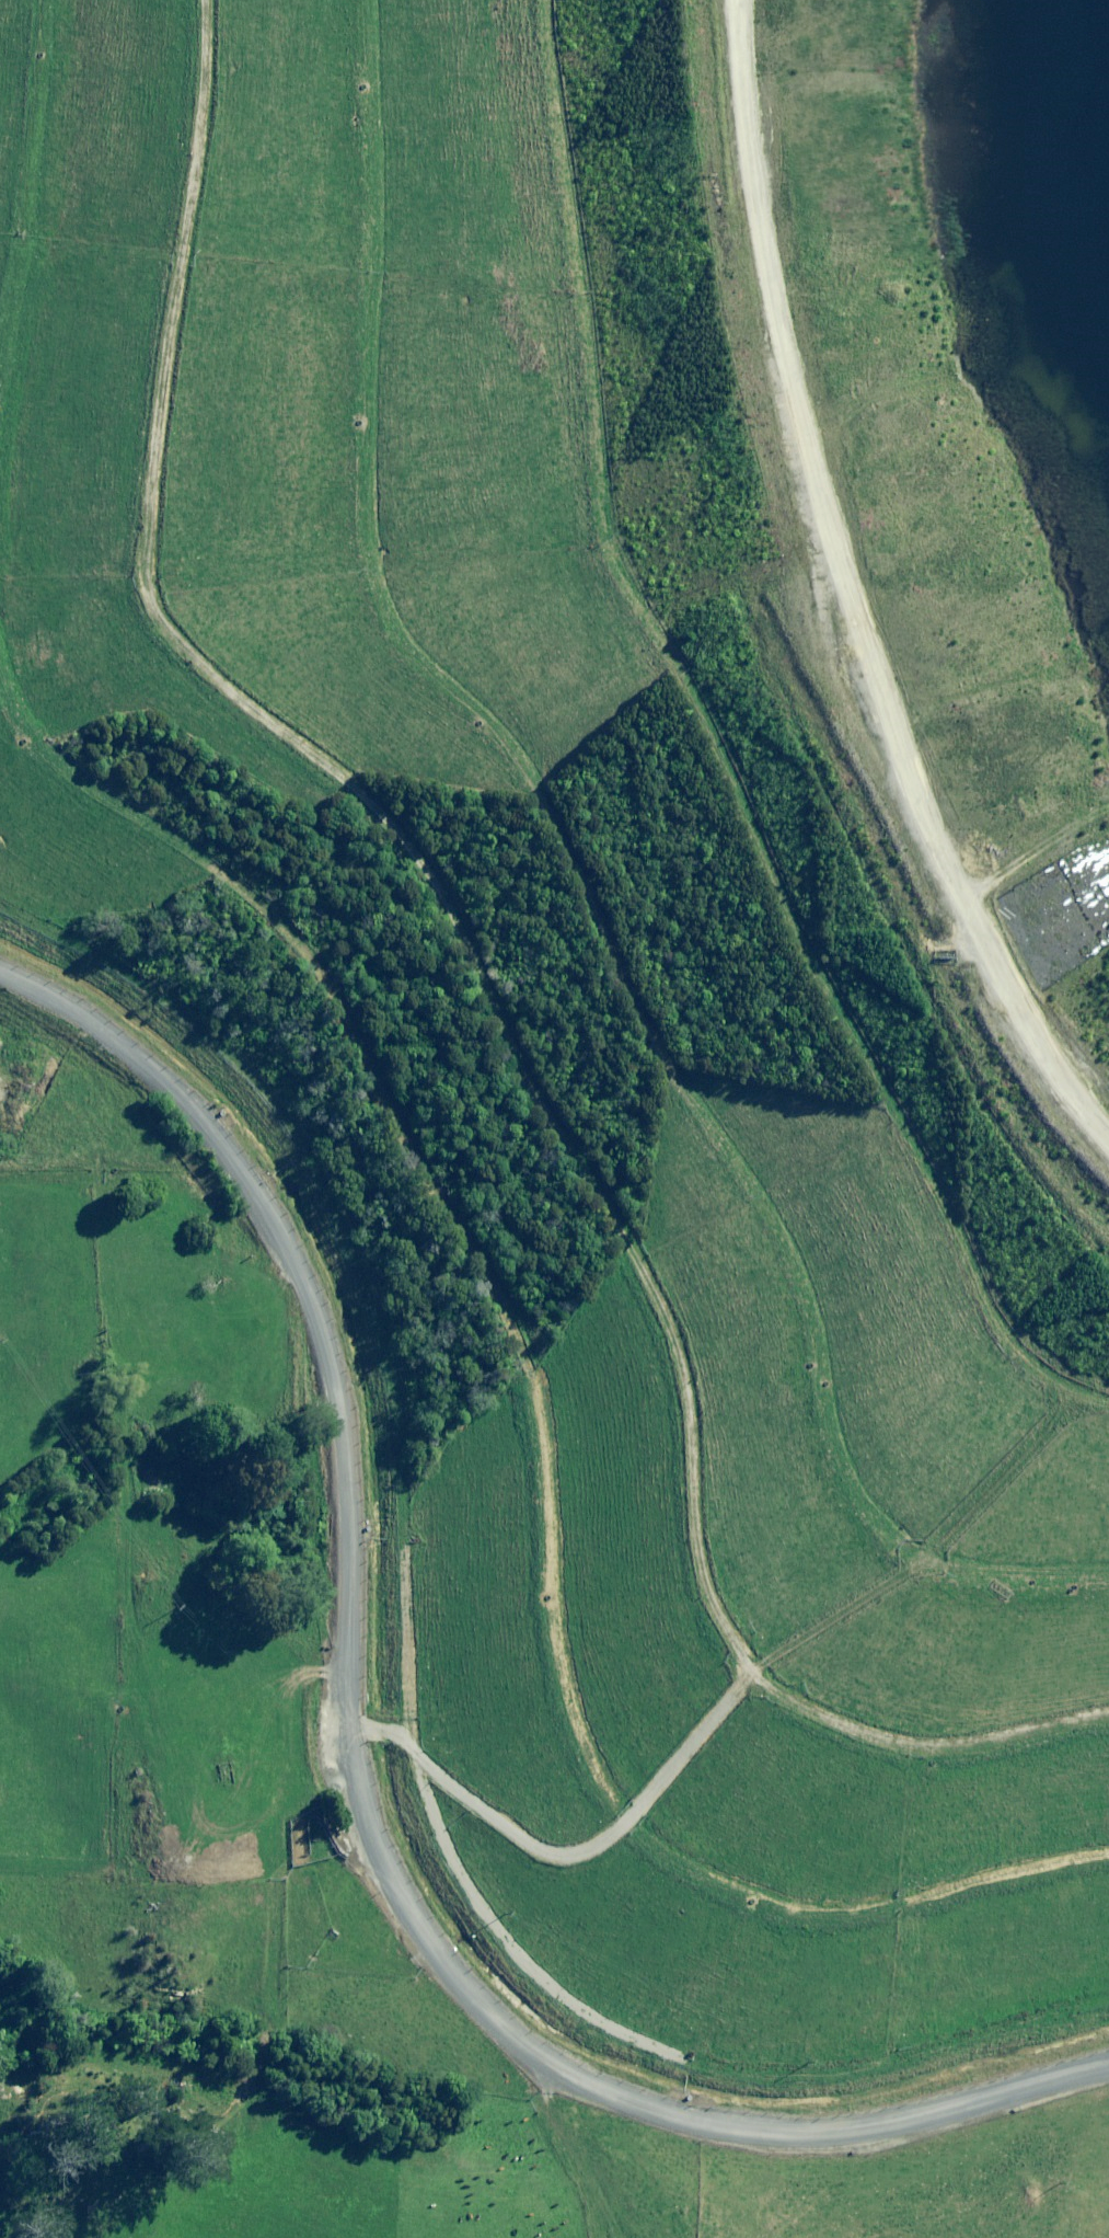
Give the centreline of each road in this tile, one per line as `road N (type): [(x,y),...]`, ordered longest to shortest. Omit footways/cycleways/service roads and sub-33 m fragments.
road 1 (track): [(207,0),(205,97),(146,542),(151,603),(218,678),(397,827),(458,918),(542,1109),(649,1270),(690,1400),(694,1527),(705,1587),(754,1671),(786,1699),(844,1728),(904,1745),(961,1746),(1108,1716)]
road 2 (track): [(1108,1577),(975,1577),(918,1565),(844,1470),(812,1312),(783,1232),(652,1034),(538,778),(406,645),(384,611),(371,557),(368,483),(378,267),(370,0)]
road 3 (track): [(1108,1854),(860,1914),(777,1908),(700,1876),(625,1825),(570,1711),(551,1623),(539,1406),(513,1331),(302,946),(238,886),(75,778),(31,720),(0,635)]
road 4 (track): [(1108,2069),(892,2125),(812,2136),(726,2131),(602,2092),(510,2030),(431,1945),(383,1859),(355,1763),(350,1520),(337,1385),(309,1288),(254,1188),(173,1089),(67,1007),(0,975)]
road 5 (track): [(541,0),(590,359),(603,527),(617,569),(715,741),(822,984),(885,1088),(1010,1348),(1072,1401),(1108,1404)]
road 6 (track): [(738,0),(760,249),(808,520),(888,751),(987,973),(1108,1152)]
road 7 (track): [(353,1725),(404,1737),(457,1793),(535,1850),(555,1856),(602,1843),(754,1671),(918,1565),(1072,1401)]
road 8 (track): [(0,461),(36,240),(49,0)]

